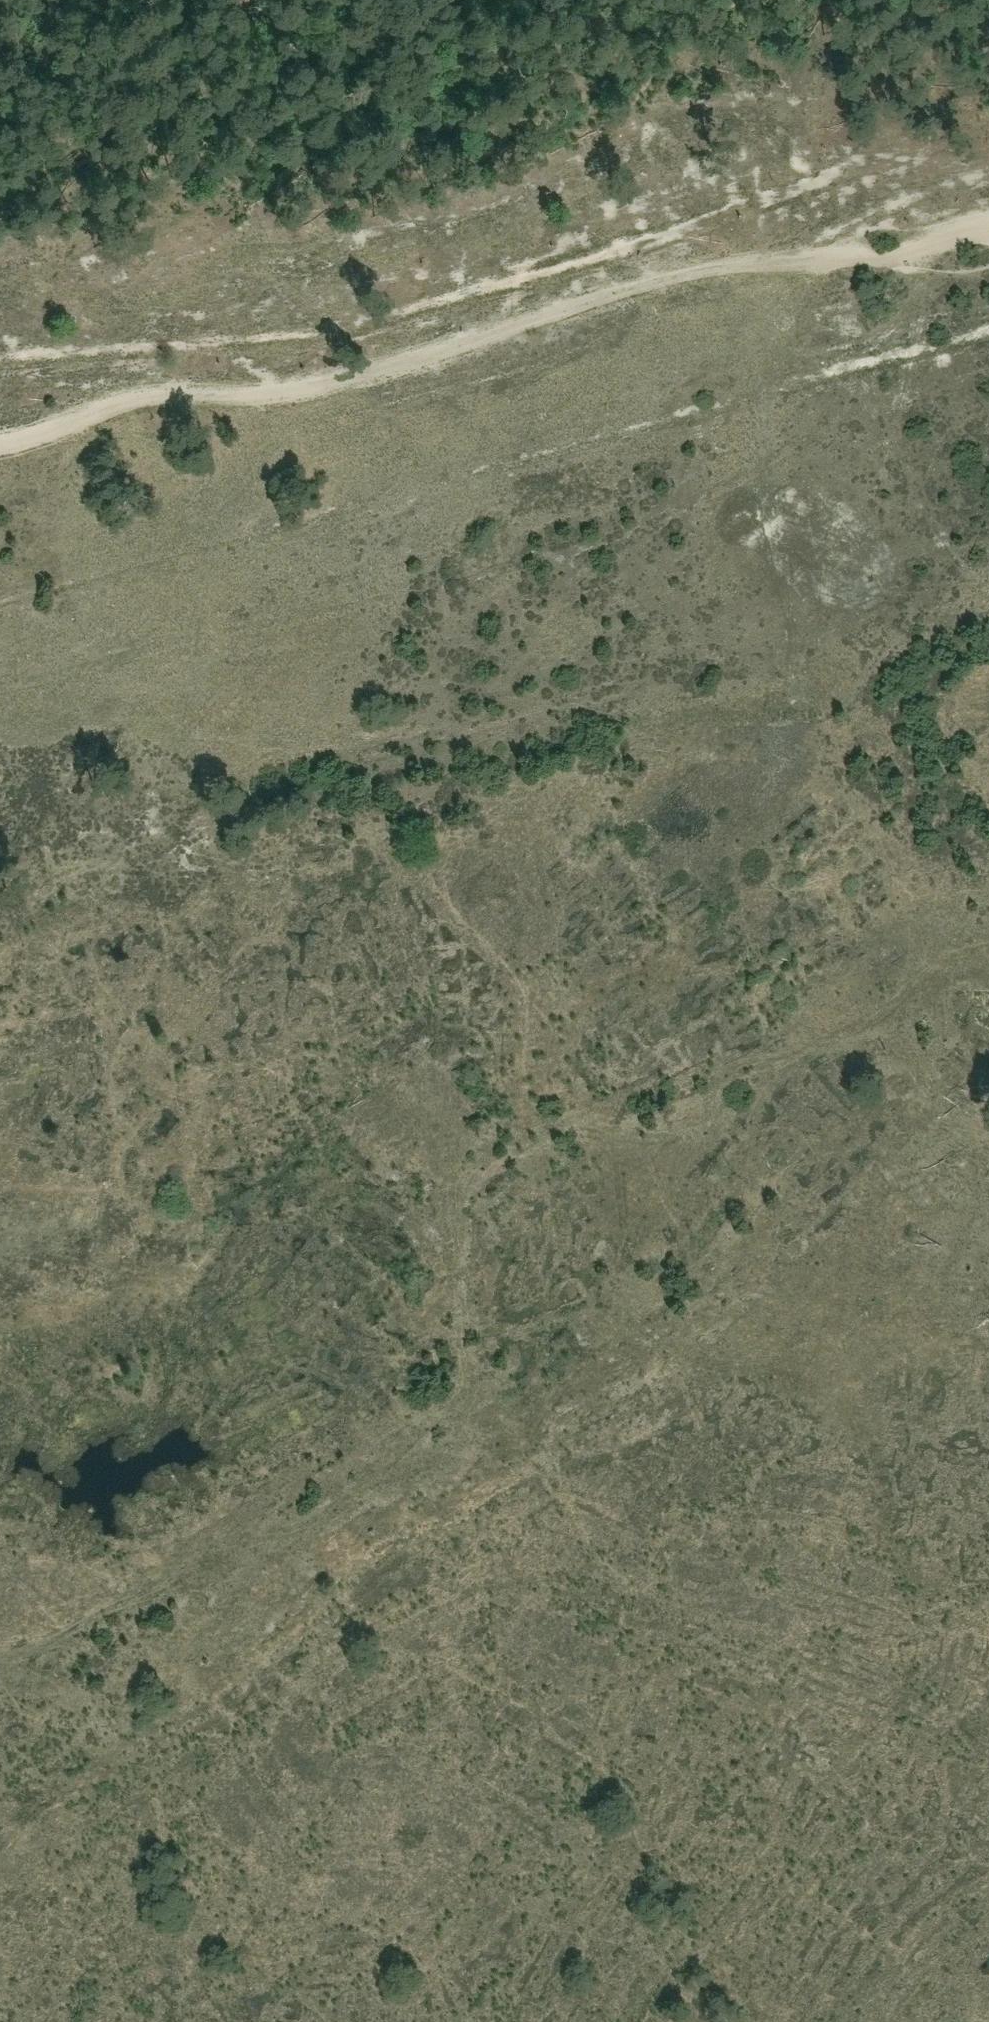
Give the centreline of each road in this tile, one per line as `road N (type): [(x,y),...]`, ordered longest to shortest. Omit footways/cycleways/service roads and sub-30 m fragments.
road 1 (track): [(988,231),(811,263),(685,272),(312,389),(147,403),(0,445)]

